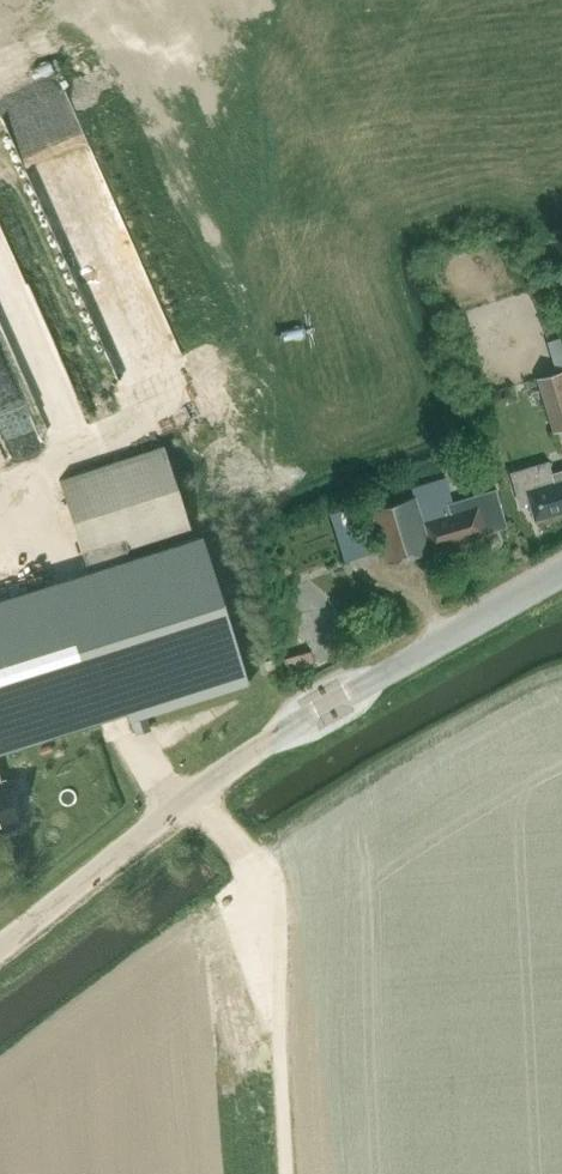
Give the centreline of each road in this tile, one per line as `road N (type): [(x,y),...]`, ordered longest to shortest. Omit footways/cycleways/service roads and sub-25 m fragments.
road 1 (tertiary): [(0,946),(194,791),(315,708),(561,573)]
road 2 (track): [(287,1173),(276,892),(250,847),(194,791)]

